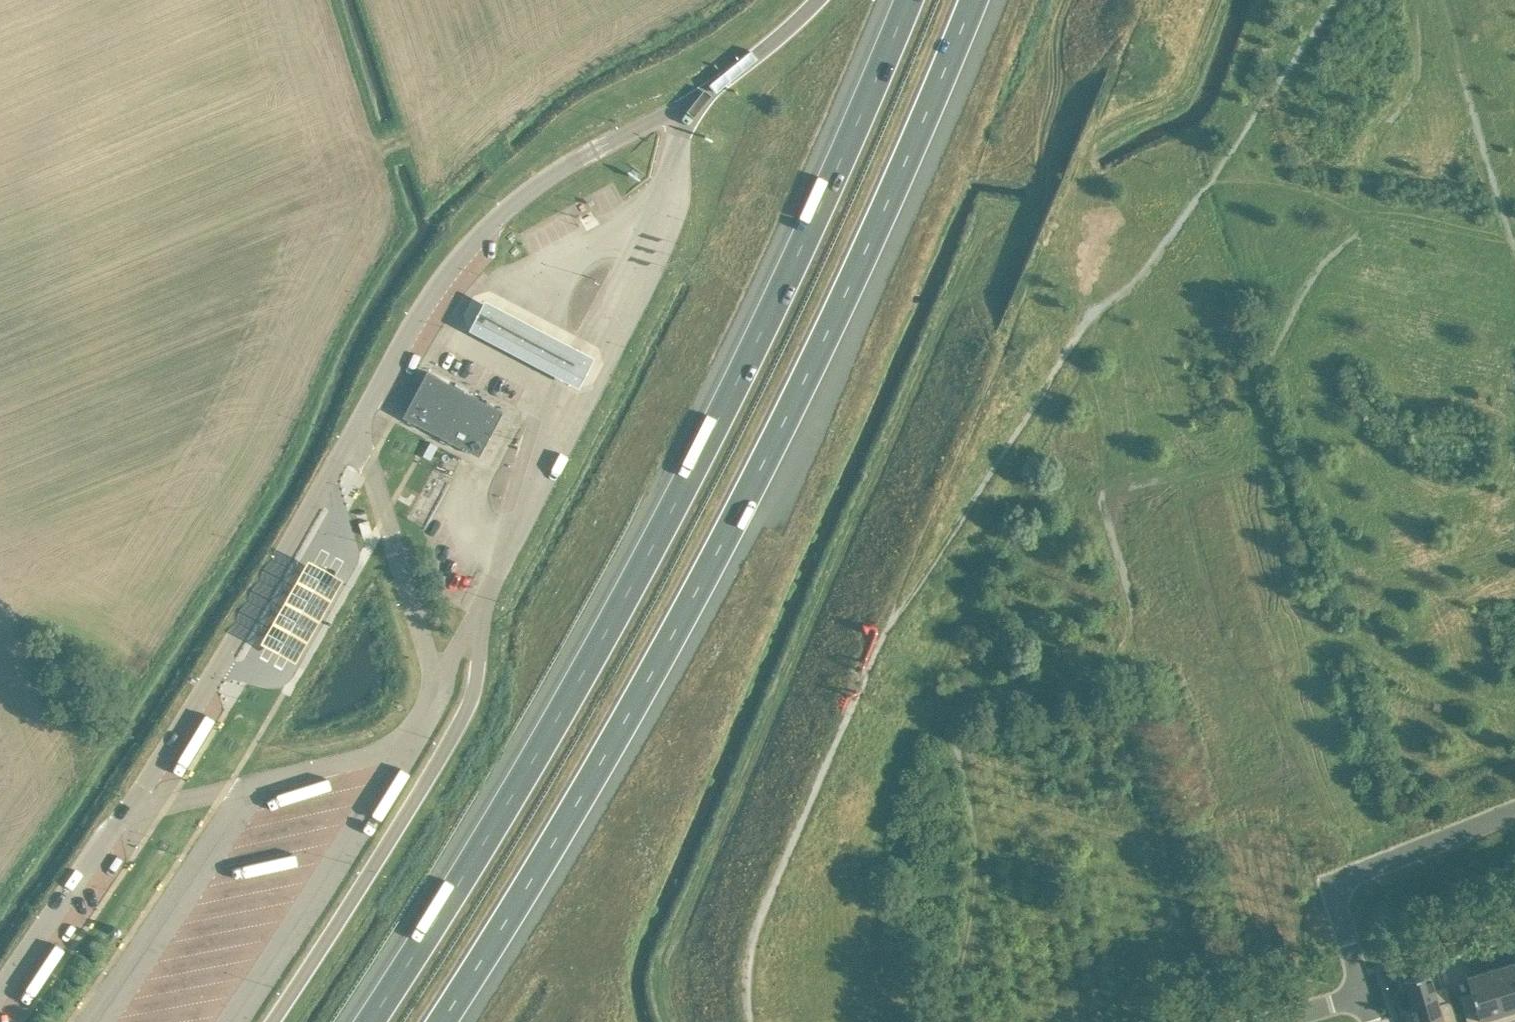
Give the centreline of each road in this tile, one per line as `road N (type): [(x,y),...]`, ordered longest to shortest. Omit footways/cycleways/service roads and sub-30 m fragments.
road 1 (motorway): [(909,0),(745,368),(635,579),(516,789),(369,1021)]
road 2 (motorway): [(450,1021),(696,612),(905,185),(980,0)]
road 3 (residential): [(1514,812),(1345,877),(1338,906),(1365,995)]
road 4 (motorway): [(818,0),(742,68),(681,105)]
road 5 (track): [(1352,950),(1514,905)]

